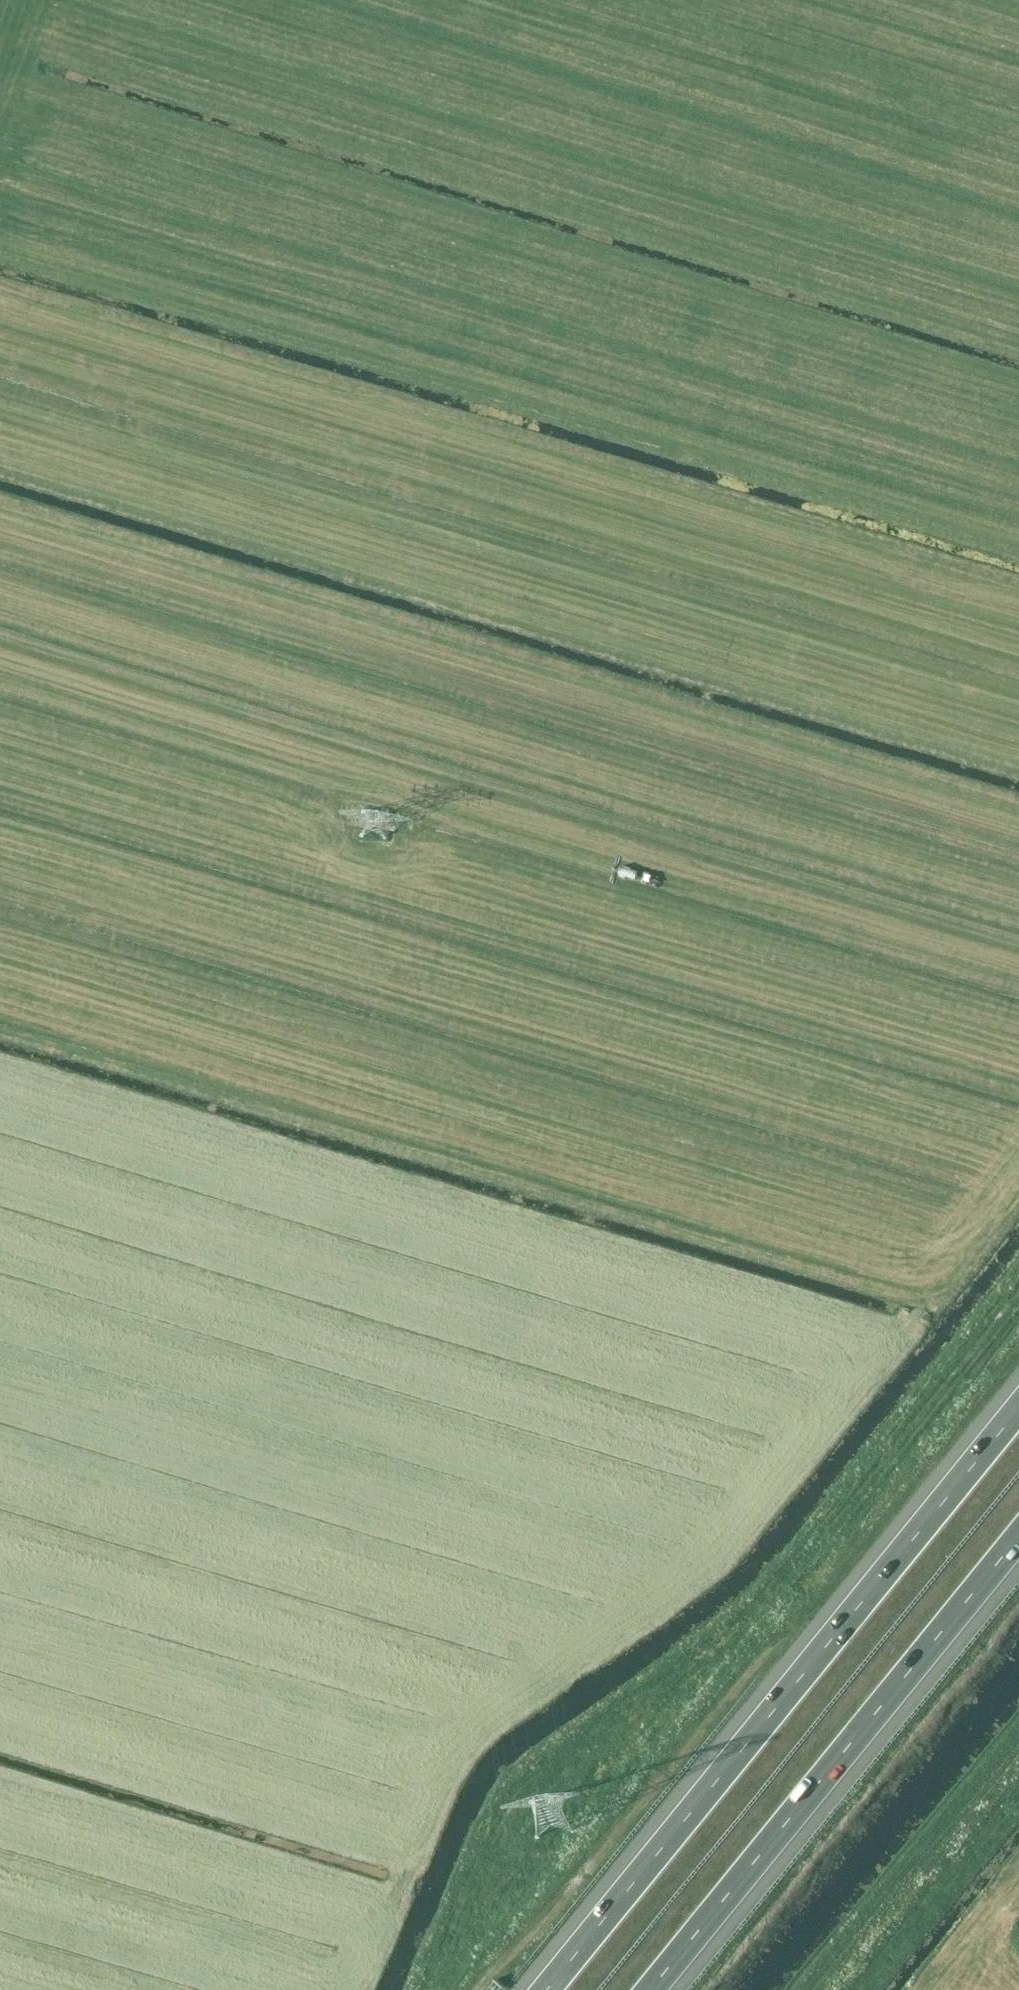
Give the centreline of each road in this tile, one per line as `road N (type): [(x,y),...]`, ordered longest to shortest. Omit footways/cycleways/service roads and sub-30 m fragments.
road 1 (motorway): [(1018,1393),(531,1989)]
road 2 (motorway): [(638,1989),(1018,1523)]

